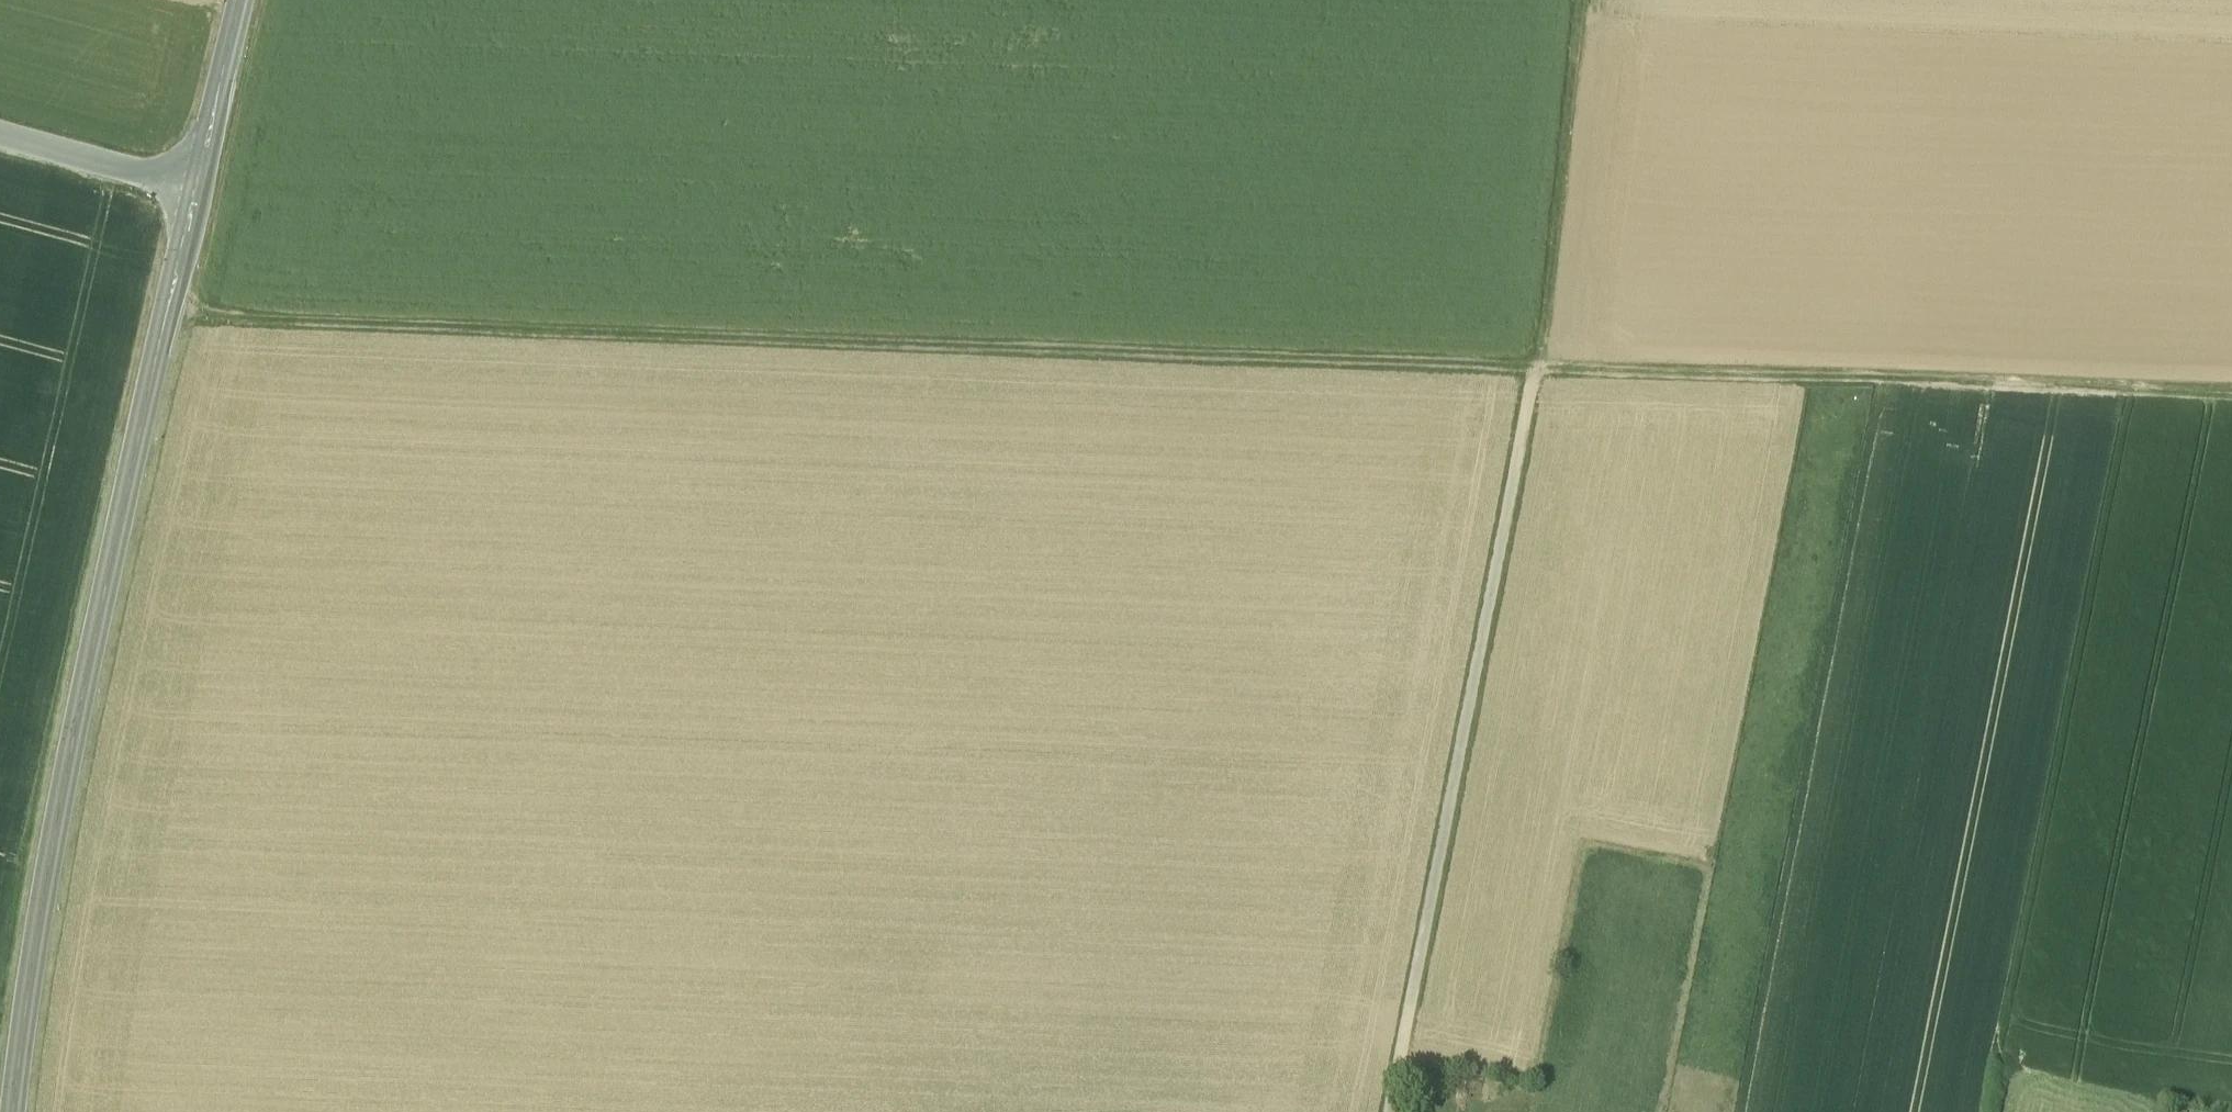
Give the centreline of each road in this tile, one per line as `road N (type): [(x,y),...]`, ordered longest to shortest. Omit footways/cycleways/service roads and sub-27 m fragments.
road 1 (track): [(2231,398),(165,324)]
road 2 (tertiary): [(12,1111),(60,806),(241,0)]
road 3 (track): [(1580,0),(1537,353),(1390,1111)]

